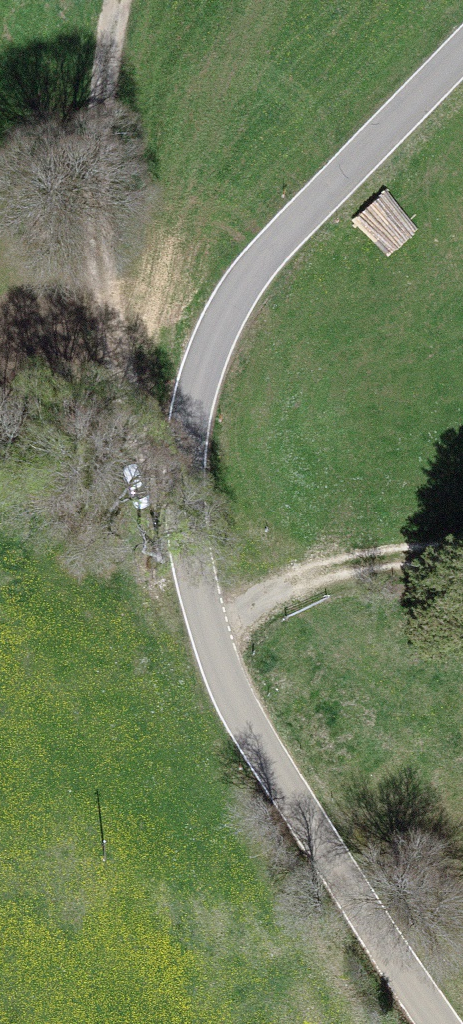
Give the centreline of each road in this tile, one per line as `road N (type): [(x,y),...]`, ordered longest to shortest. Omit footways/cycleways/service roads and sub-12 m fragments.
road 1 (unclassified): [(440,1023),(349,888),(223,671),(198,592),(183,499),(196,392),(224,317),(272,250),(462,49)]
road 2 (track): [(183,499),(119,347),(99,246),(101,102),(120,0)]
road 3 (track): [(462,550),(309,575),(270,592),(211,637)]

